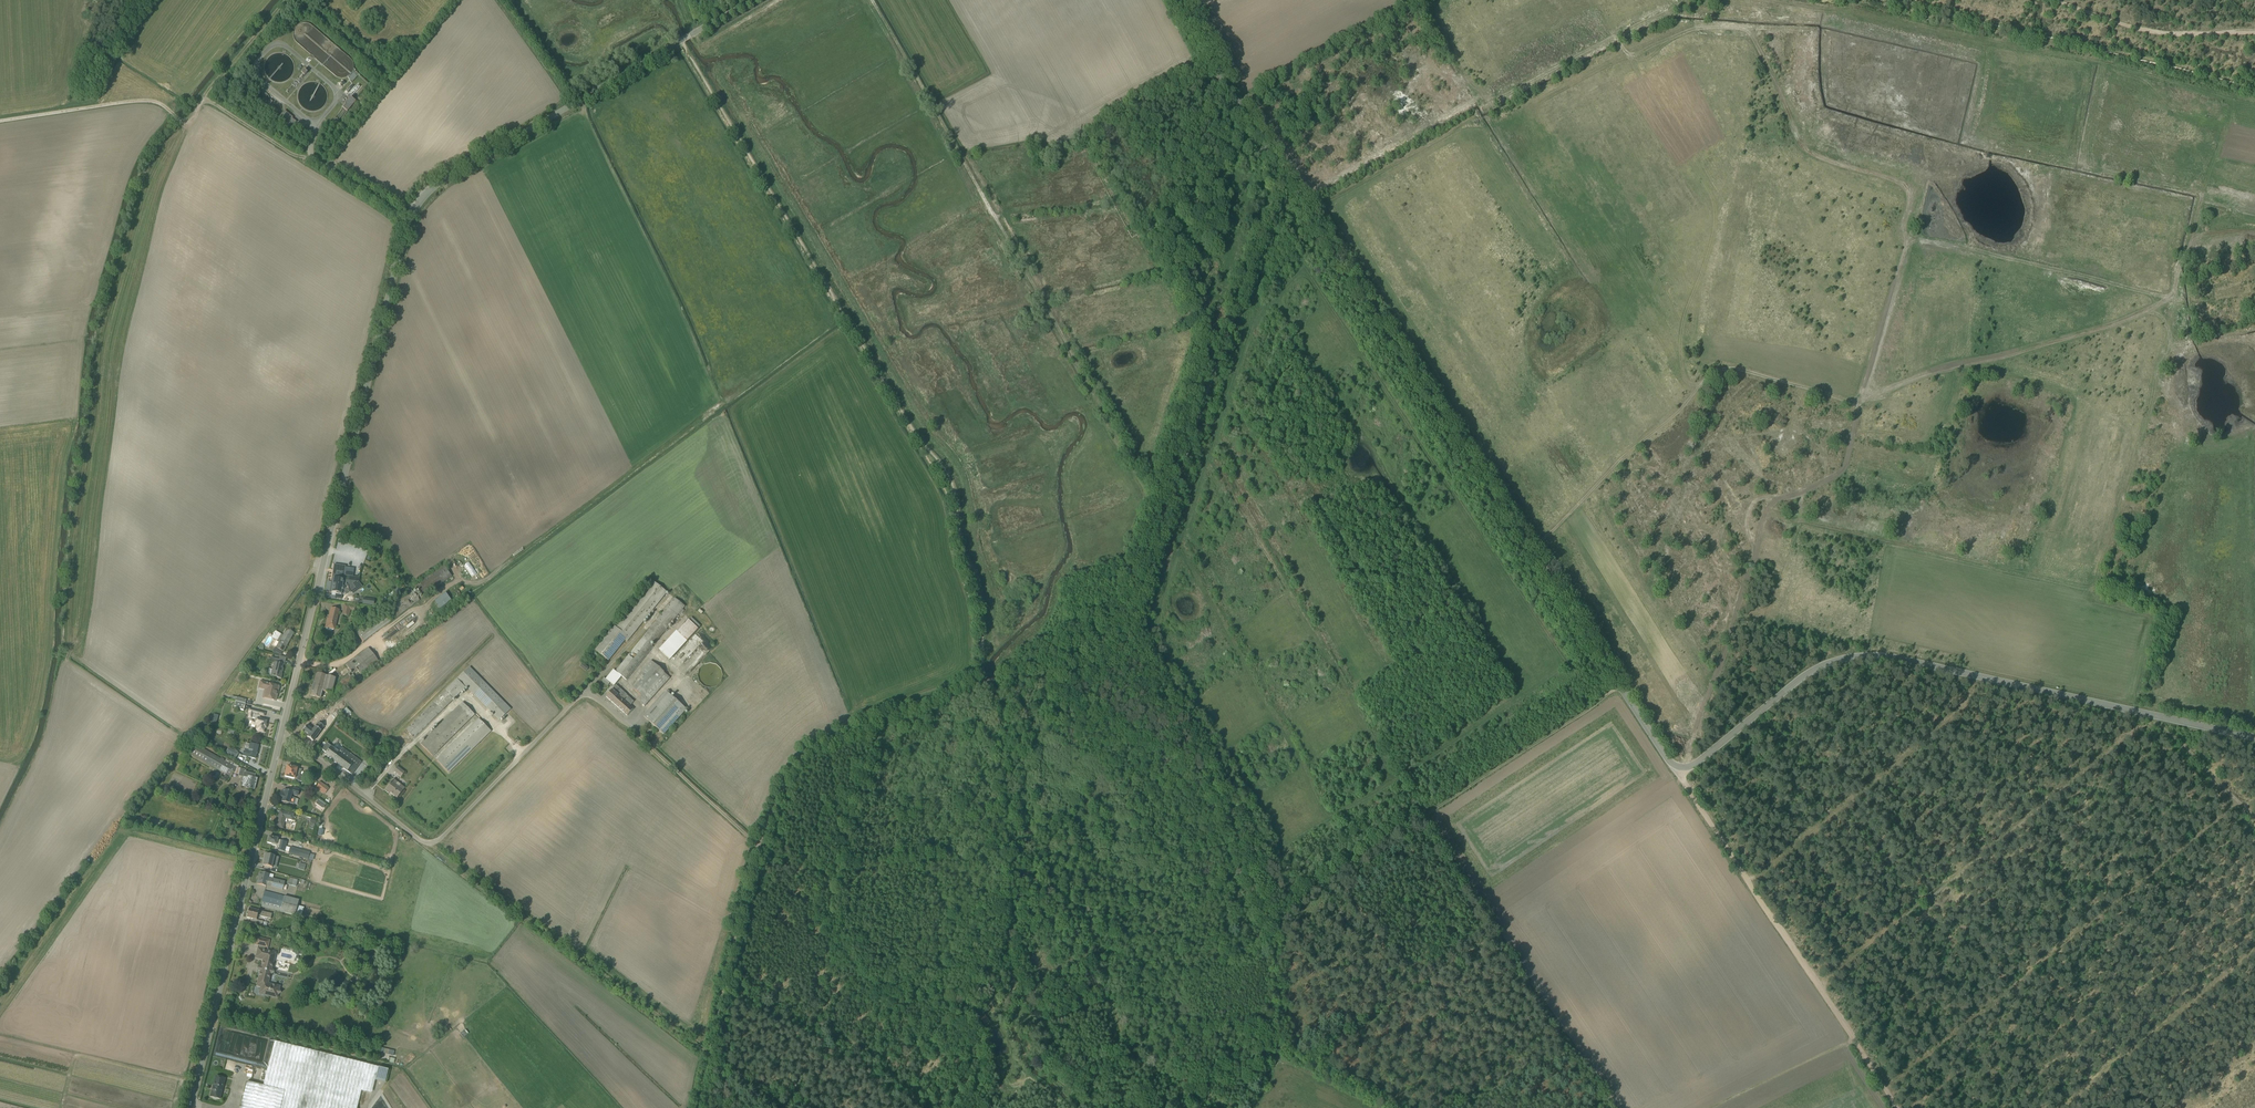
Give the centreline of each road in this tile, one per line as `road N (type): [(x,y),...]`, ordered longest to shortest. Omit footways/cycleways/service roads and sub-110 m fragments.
road 1 (unclassified): [(1181,0),(1234,98),(1675,766),(1700,761),(1813,671),(1858,657),(2254,738)]
road 2 (track): [(1616,37),(1633,54),(1699,28),(1745,29),(1808,150),(1901,183),(1909,201),(1907,247),(1846,462),(1839,474),(1775,499),(1765,511),(1683,769)]
road 3 (unclassified): [(751,0),(417,203),(281,736)]
road 4 (track): [(985,682),(982,594),(961,549),(953,482),(916,437),(680,42)]
road 5 (track): [(1278,179),(1120,652),(1093,668),(1026,675)]
road 6 (track): [(2235,100),(2172,297),(2144,313),(1863,395)]
road 7 (unclassified): [(281,736),(428,843),(582,696),(593,697),(635,732)]
road 8 (track): [(2237,800),(1884,1091)]
road 9 (track): [(1305,205),(1328,202),(1686,0)]
road 10 (track): [(1816,986),(2155,716)]
road 11 (track): [(985,682),(810,752),(770,814),(727,973)]
road 12 (track): [(1861,403),(1723,369),(1621,457),(1532,552)]
road 13 (unclassified): [(281,736),(190,1107)]
road 14 (track): [(1026,675),(1116,717),(1212,784),(1268,919)]
road 15 (track): [(1615,1107),(1423,817)]
road 16 (track): [(1749,882),(1997,681)]
road 17 (track): [(2172,297),(1907,239)]
road 18 (track): [(1268,919),(1277,963),(1272,1035),(1397,1107)]
road 19 (track): [(1816,986),(1683,769)]
road 20 (track): [(2065,1107),(2254,951)]
road 21 (track): [(1423,817),(1619,685)]
road 22 (track): [(324,563),(193,729)]
road 23 (track): [(1053,1020),(1112,1003),(1134,1058),(1208,1107)]
road 24 (track): [(2254,33),(2143,29),(2056,0)]
road 25 (track): [(635,732),(760,846)]
road 26 (track): [(1706,1107),(1849,1037)]
road 27 (track): [(1895,1107),(1816,986)]
road 28 (track): [(2254,818),(2155,716)]

